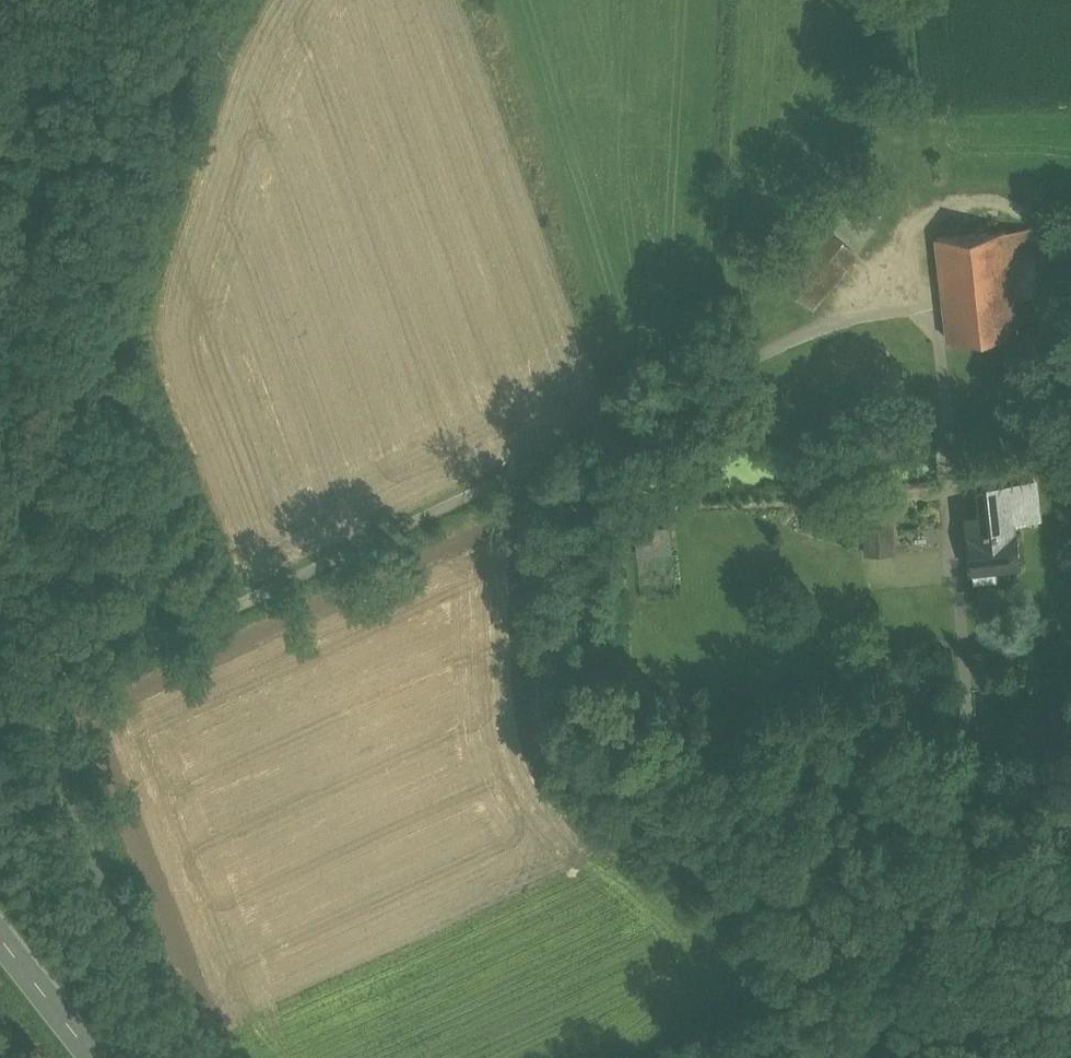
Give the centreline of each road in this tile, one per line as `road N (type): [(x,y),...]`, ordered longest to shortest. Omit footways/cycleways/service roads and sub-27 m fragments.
road 1 (track): [(211,0),(181,150),(116,314),(0,411)]
road 2 (secondary): [(0,938),(99,1057)]

